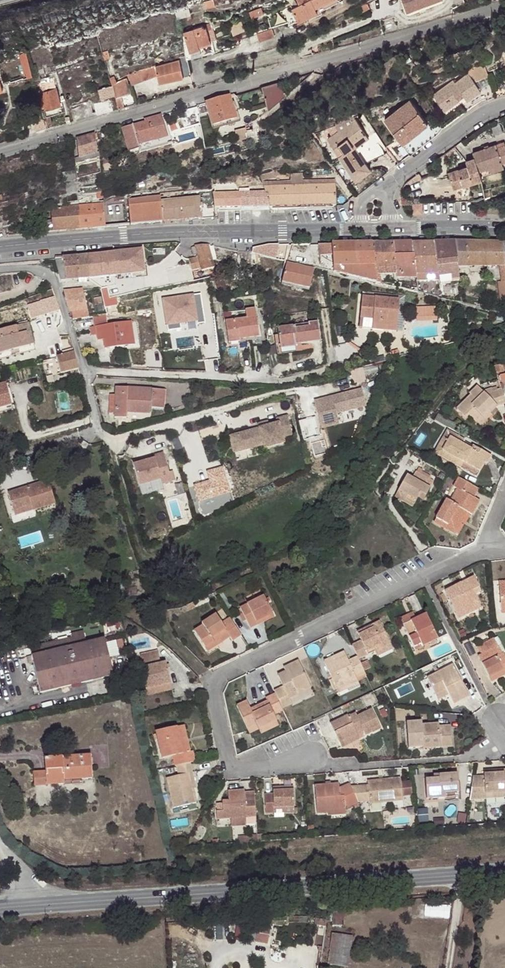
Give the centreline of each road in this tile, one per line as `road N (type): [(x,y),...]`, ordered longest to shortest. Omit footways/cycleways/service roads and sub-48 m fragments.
road 1 (residential): [(491,551),(215,682),(227,758),(240,773),(357,767)]
road 2 (secondary): [(458,873),(0,909)]
road 3 (tertiary): [(0,245),(362,230)]
road 4 (residential): [(322,309),(332,365),(283,382),(83,370)]
road 5 (unclassified): [(295,69),(0,152)]
road 6 (unclassified): [(504,6),(295,69)]
road 7 (residential): [(295,69),(291,58),(209,76),(199,68),(301,28)]
road 8 (residential): [(295,391),(114,439),(102,435),(96,420)]
road 9 (residential): [(83,370),(53,279),(34,268),(0,269)]
road 10 (residential): [(391,180),(504,107)]

